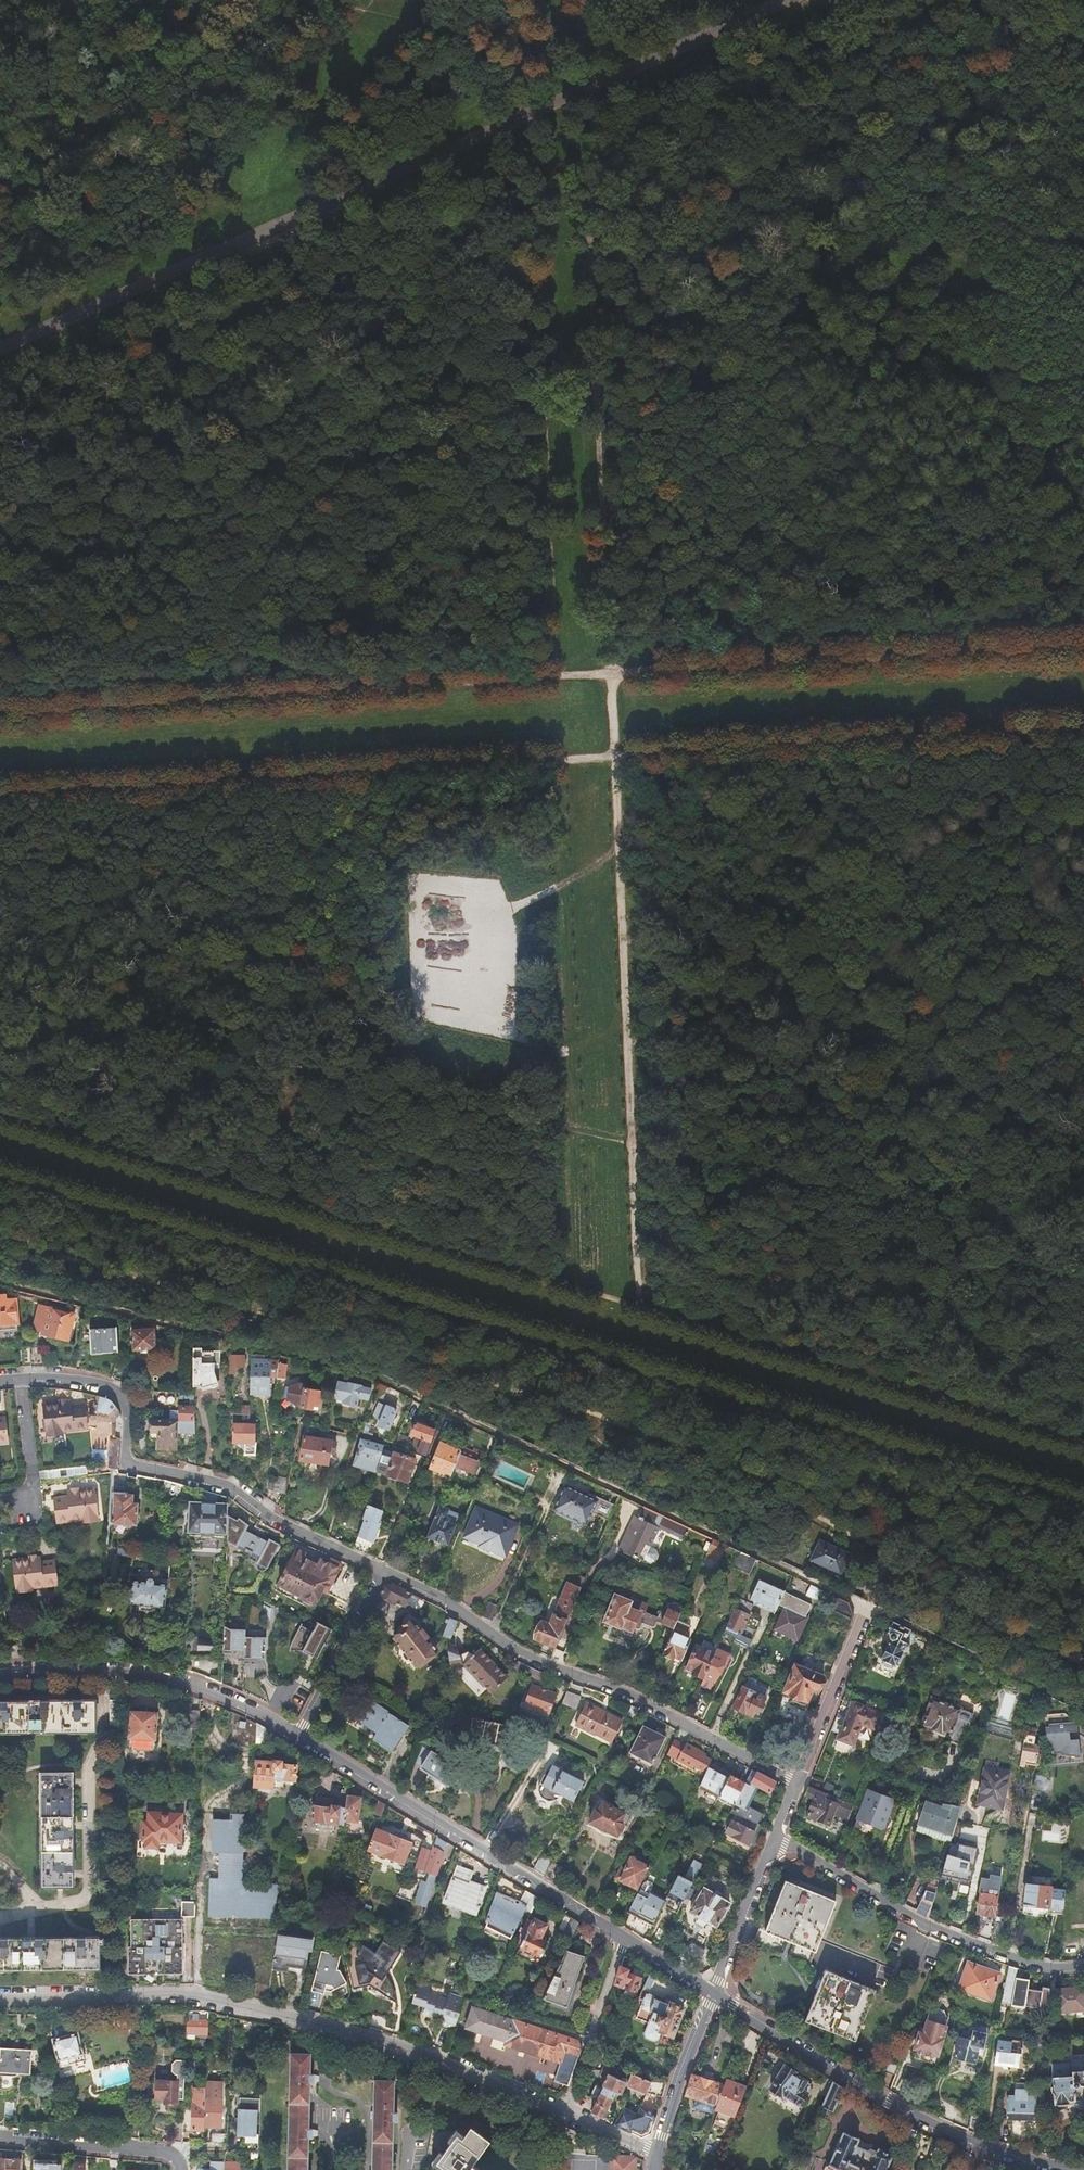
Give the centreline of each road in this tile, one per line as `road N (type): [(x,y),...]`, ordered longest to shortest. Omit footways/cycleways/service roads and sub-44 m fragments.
road 1 (track): [(0,1115),(1083,1442)]
road 2 (track): [(1083,1502),(0,1175)]
road 3 (track): [(1083,1221),(1021,1226),(800,1182),(0,991)]
road 4 (track): [(887,1548),(650,1431),(474,1366),(0,1227)]
road 5 (unclassified): [(782,0),(0,347)]
road 6 (track): [(587,0),(593,123),(585,211),(615,755)]
road 7 (track): [(551,671),(522,0)]
road 8 (track): [(615,755),(0,794)]
road 9 (residential): [(563,2116),(336,2031),(198,1994),(0,1993)]
road 10 (track): [(0,709),(551,671)]
road 11 (track): [(615,755),(635,1305)]
road 12 (track): [(551,671),(1083,642)]
road 13 (residential): [(382,1571),(281,1526),(226,1489),(123,1463),(124,1410),(109,1391),(0,1383)]
road 14 (track): [(1083,728),(615,755)]
road 15 (residential): [(794,1784),(627,1697),(530,1662),(382,1571)]
road 16 (residential): [(1053,2169),(912,2120),(710,1994)]
road 17 (residential): [(622,1939),(297,1736)]
road 18 (residential): [(773,1845),(983,1954),(1048,1971),(1083,1968)]
road 19 (track): [(375,13),(189,263)]
road 20 (residential): [(297,1736),(180,1681),(71,1667),(0,1671)]
road 21 (track): [(459,0),(278,225)]
road 22 (track): [(1083,1653),(1051,1644),(887,1548)]
road 23 (residential): [(178,2169),(171,2153),(0,2140)]
road 24 (residential): [(864,1610),(794,1784)]
road 25 (residential): [(563,2116),(622,1939)]
road 26 (residential): [(382,1571),(297,1736)]
road 27 (residential): [(710,1994),(657,2156)]
road 28 (residential): [(773,1845),(710,1994)]
road 29 (track): [(375,13),(525,64)]

